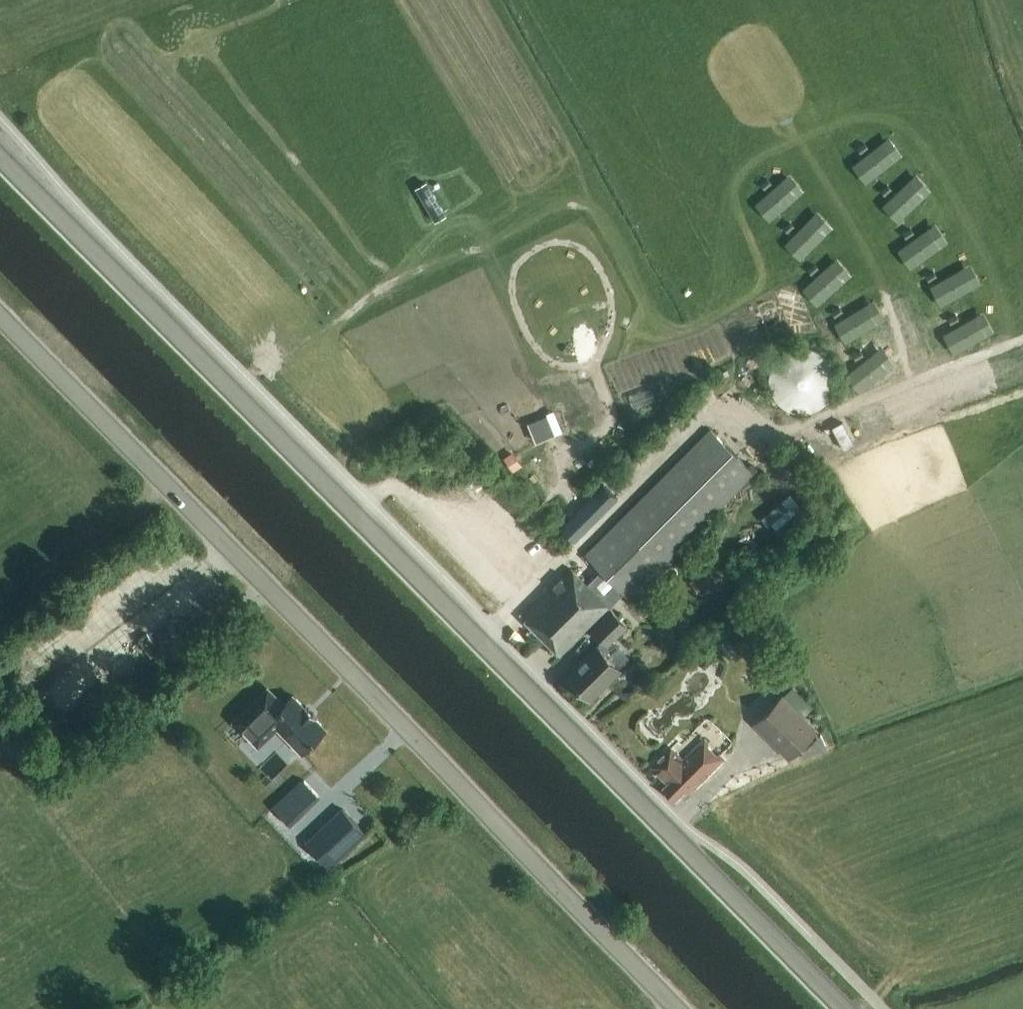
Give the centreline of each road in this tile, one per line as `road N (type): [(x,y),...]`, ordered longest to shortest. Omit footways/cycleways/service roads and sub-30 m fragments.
road 1 (secondary): [(842,1008),(0,160)]
road 2 (unclassified): [(678,1008),(0,315)]
road 3 (track): [(147,715),(286,602)]

